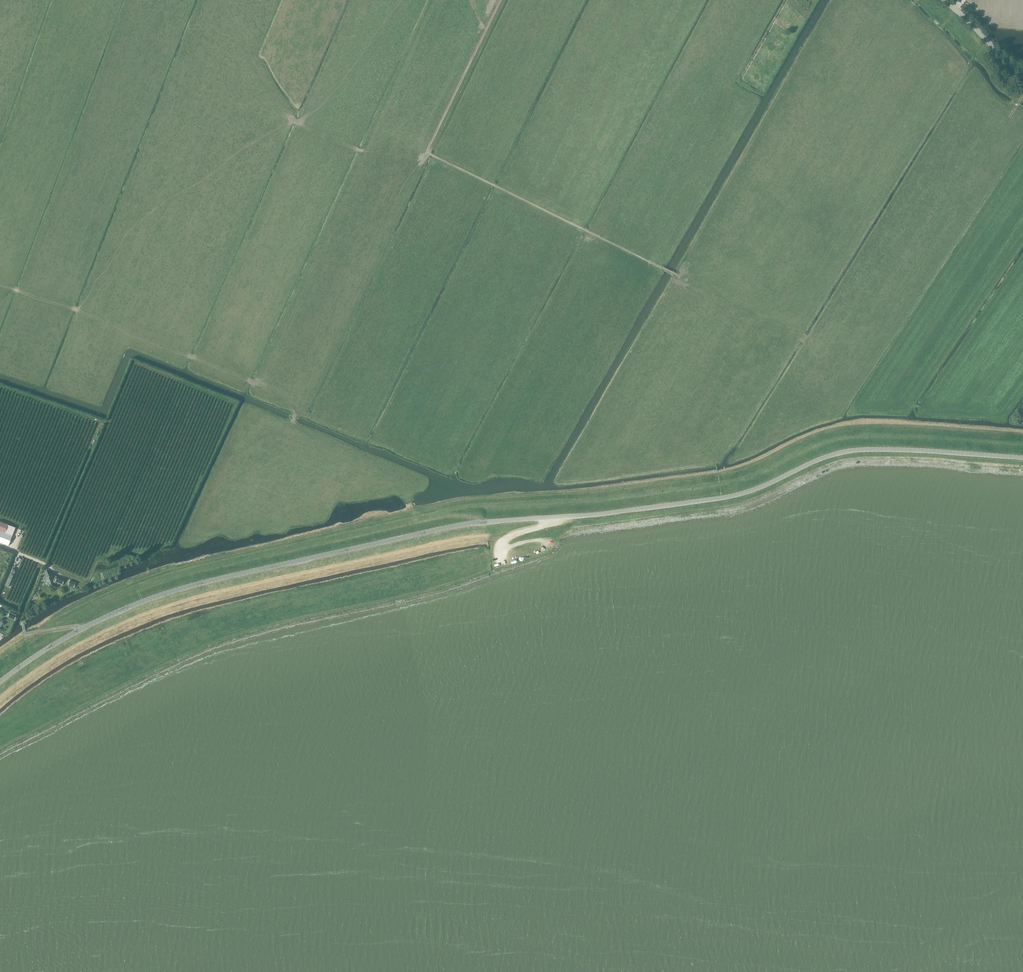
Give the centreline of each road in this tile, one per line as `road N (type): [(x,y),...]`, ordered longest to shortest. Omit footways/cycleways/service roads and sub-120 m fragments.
road 1 (tertiary): [(0,682),(81,629),(156,596),(454,526),(727,497),(852,451),(1022,458)]
road 2 (track): [(316,378),(302,404),(0,284)]
road 3 (track): [(224,0),(292,119),(361,152),(427,154)]
road 4 (track): [(427,154),(675,275)]
road 5 (track): [(302,404),(291,427),(407,492),(412,520),(480,522)]
road 6 (track): [(502,0),(427,154)]
road 7 (track): [(807,340),(675,275)]

